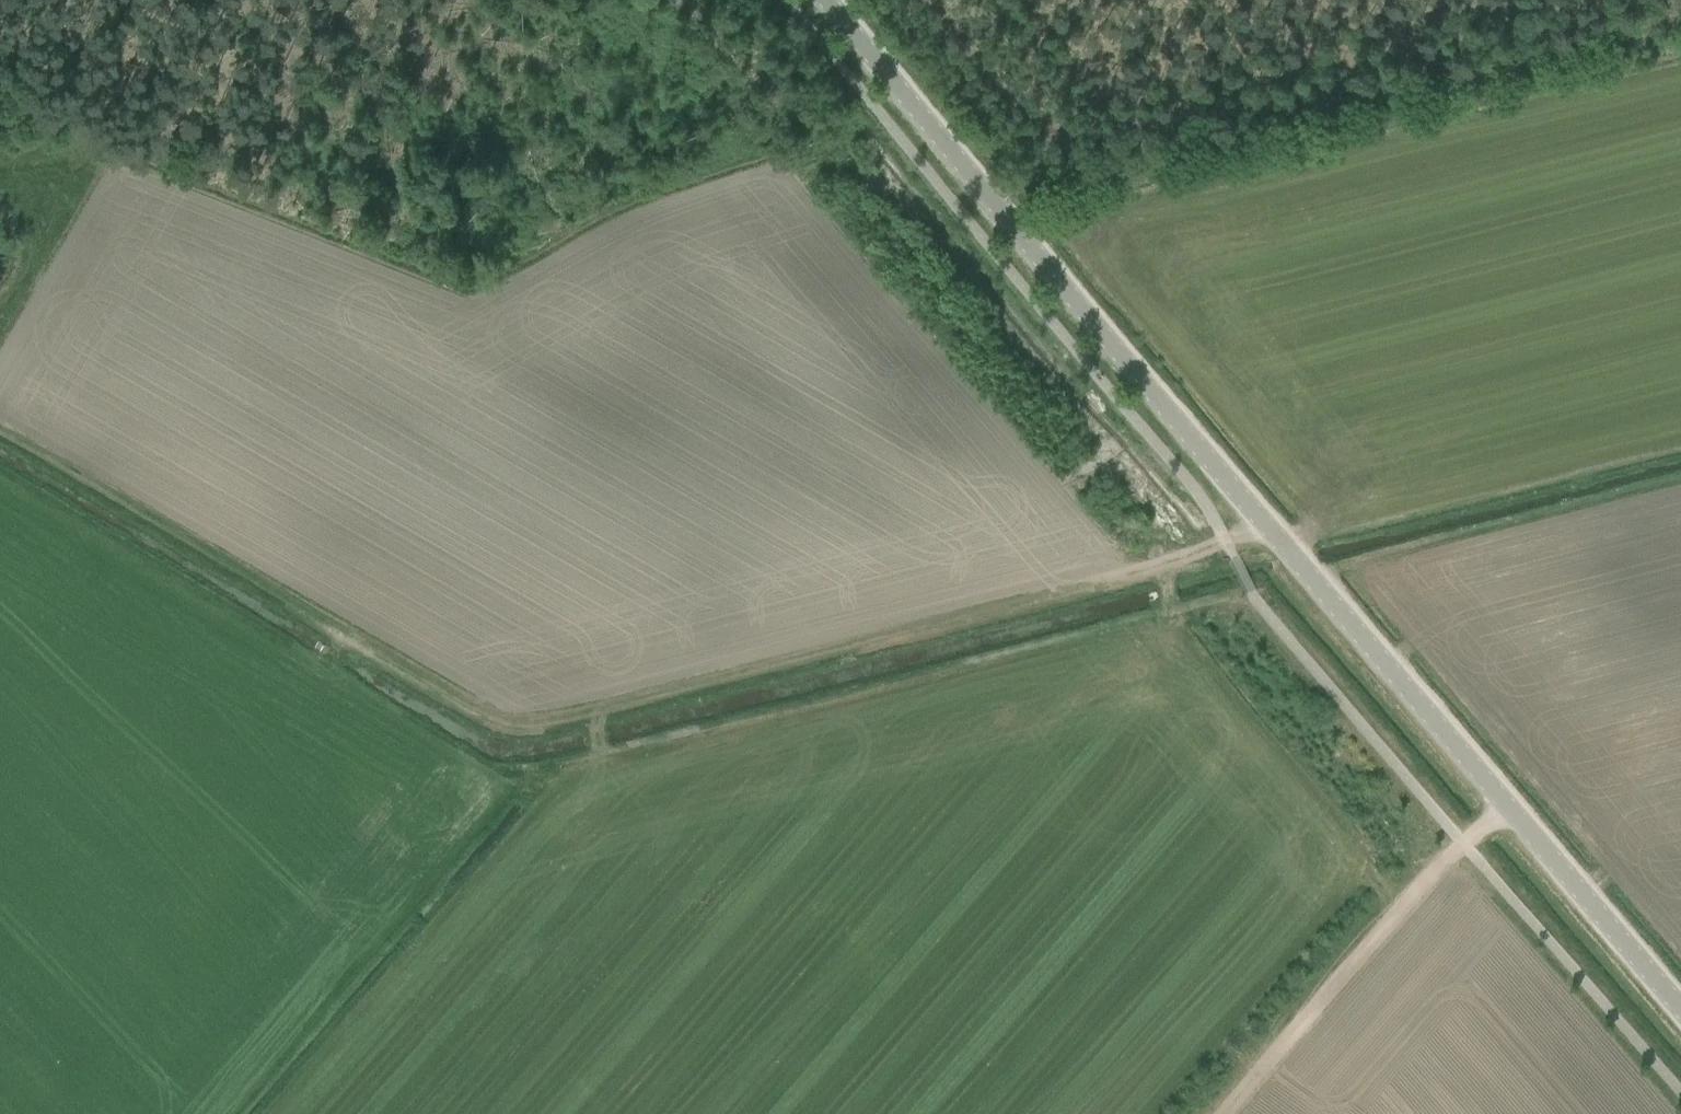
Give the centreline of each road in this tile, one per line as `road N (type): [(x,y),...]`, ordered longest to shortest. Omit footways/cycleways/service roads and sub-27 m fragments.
road 1 (tertiary): [(1680,1006),(826,0)]
road 2 (track): [(1464,844),(1224,1113)]

